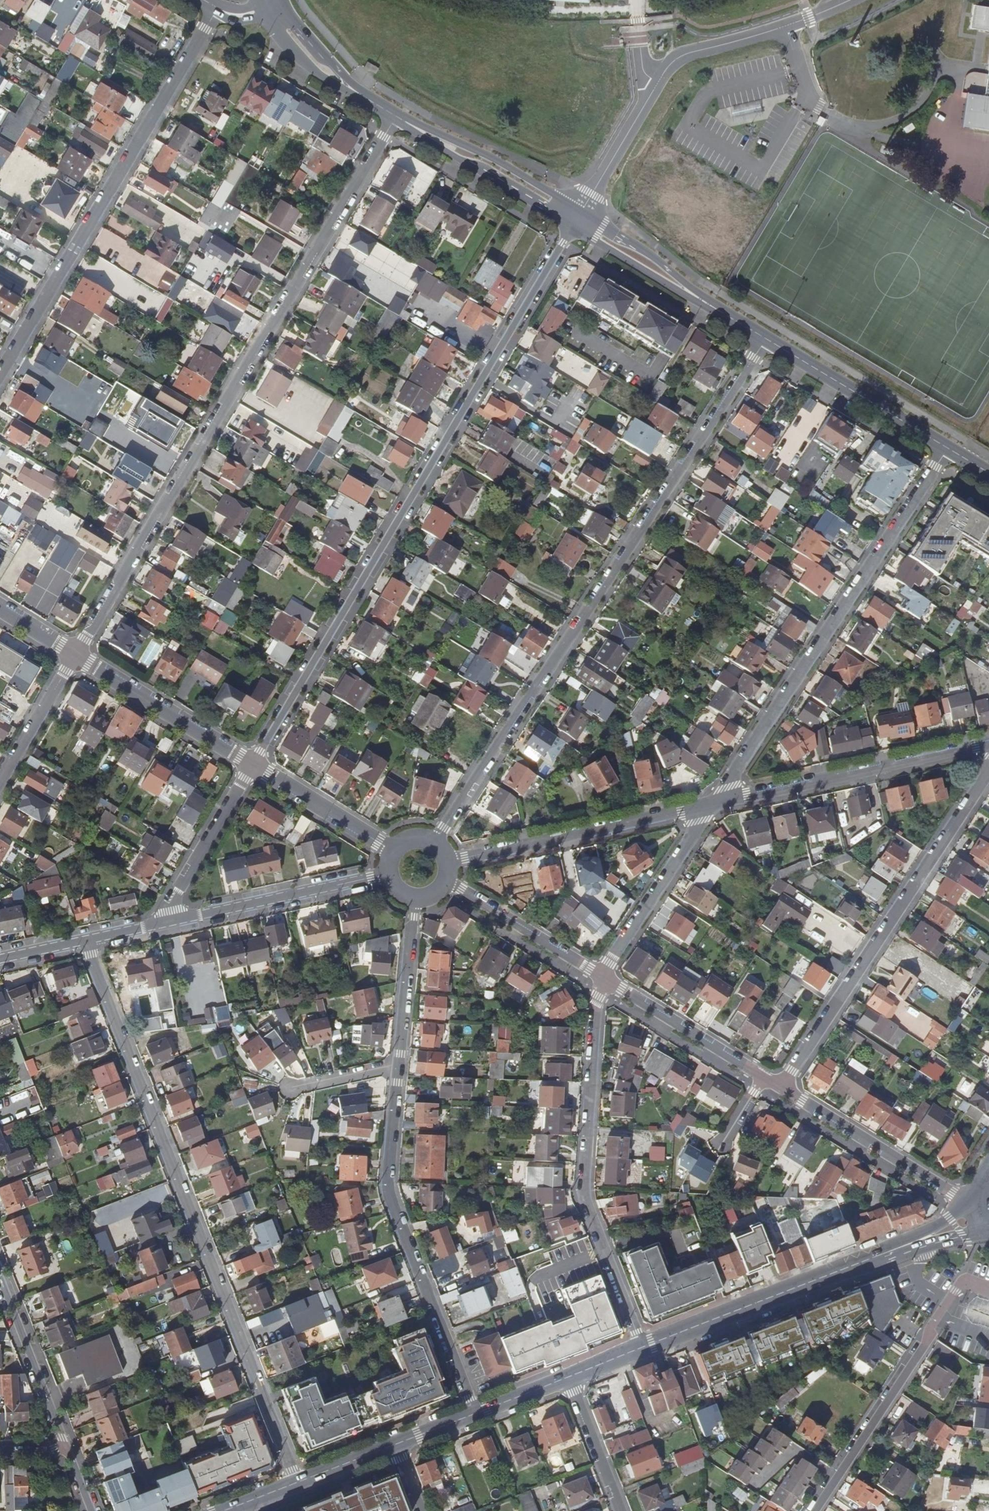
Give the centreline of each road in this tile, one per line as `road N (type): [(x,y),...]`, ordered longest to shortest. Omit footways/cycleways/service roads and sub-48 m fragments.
road 1 (residential): [(573,226),(253,764)]
road 2 (residential): [(394,120),(75,656)]
road 3 (residential): [(767,339),(435,842)]
road 4 (residential): [(84,941),(297,1483)]
road 5 (residential): [(0,375),(217,8)]
road 6 (residential): [(948,448),(713,803)]
road 7 (residential): [(988,774),(778,1091)]
road 8 (residential): [(598,980),(582,1194),(643,1348)]
road 9 (residential): [(475,1414),(390,1196),(399,1068)]
road 10 (unclassified): [(850,0),(680,57),(582,211)]
road 11 (residential): [(988,1290),(965,1284),(955,1291),(812,1510)]
road 12 (residential): [(713,803),(988,742)]
road 13 (primary): [(895,1250),(643,1348)]
road 14 (residential): [(449,861),(713,803)]
road 15 (residential): [(163,923),(387,874)]
road 16 (residential): [(979,1191),(954,1193),(778,1091)]
road 17 (tertiary): [(767,339),(948,448)]
road 18 (residential): [(713,803),(598,980)]
road 19 (tertiary): [(582,211),(398,113)]
road 20 (residential): [(75,656),(253,764)]
road 21 (tertiary): [(394,120),(573,226)]
road 22 (residential): [(762,1081),(598,980)]
road 23 (residential): [(253,764),(163,923)]
road 24 (residential): [(598,980),(446,883)]
road 25 (residential): [(66,1445),(0,1279)]
road 26 (tertiary): [(264,11),(321,74),(394,120)]
road 27 (residential): [(399,1068),(416,900)]
road 28 (residential): [(253,764),(392,851)]
road 29 (tertiary): [(398,113),(349,80),(281,6)]
road 30 (tertiary): [(701,300),(582,211)]
road 31 (residential): [(75,656),(0,784)]
road 32 (tertiary): [(573,226),(701,300)]
road 33 (residential): [(568,1378),(621,1510)]

